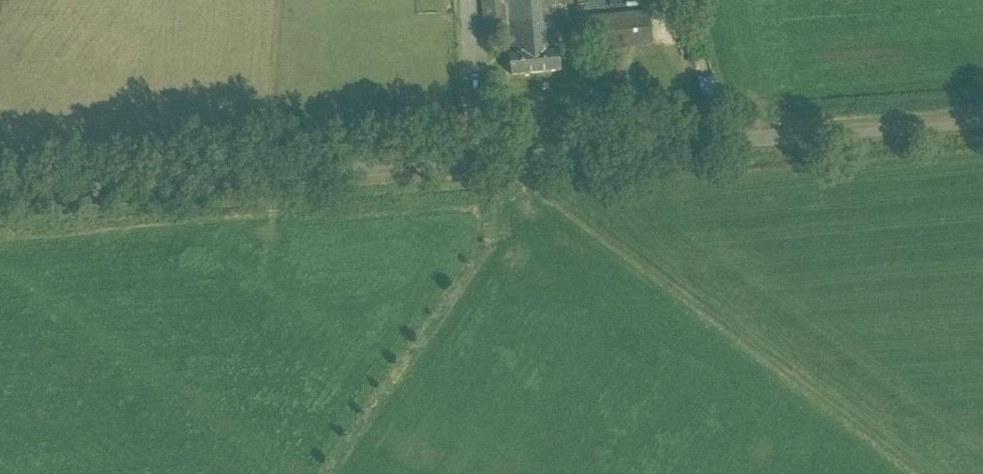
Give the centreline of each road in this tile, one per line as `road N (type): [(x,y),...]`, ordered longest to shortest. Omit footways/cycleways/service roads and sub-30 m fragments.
road 1 (unclassified): [(0,199),(982,121)]

